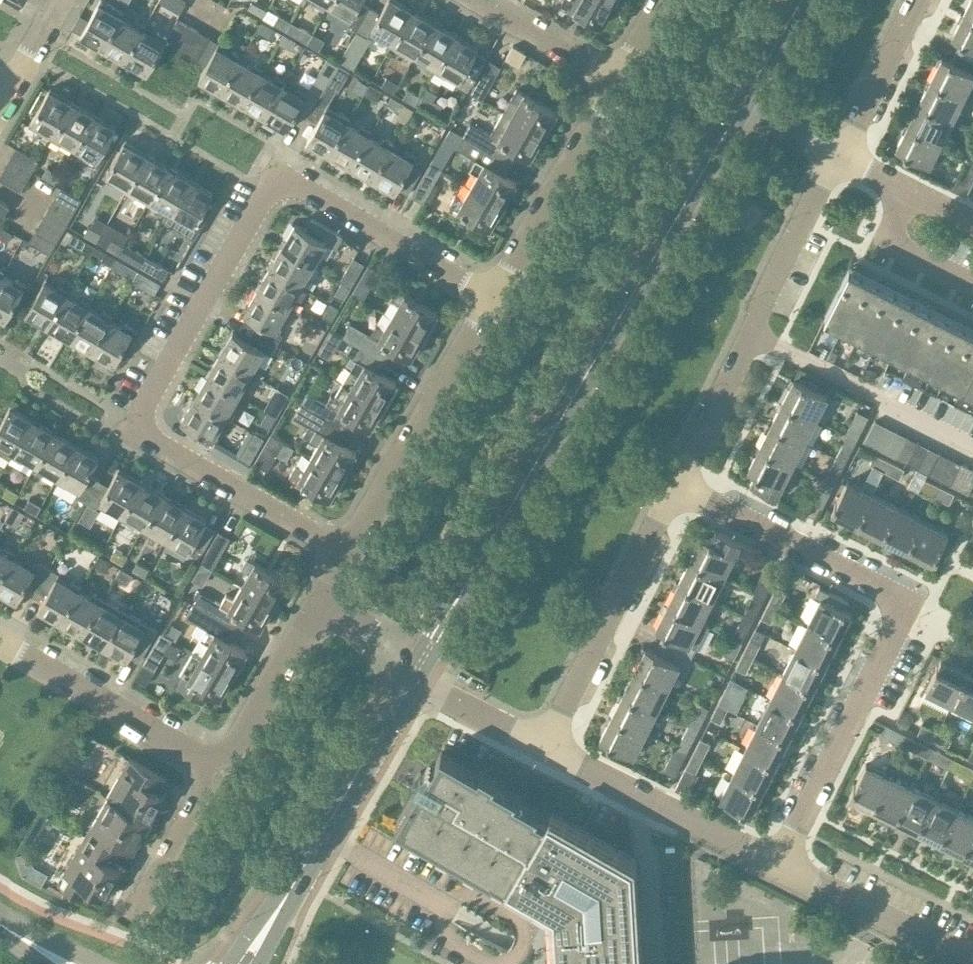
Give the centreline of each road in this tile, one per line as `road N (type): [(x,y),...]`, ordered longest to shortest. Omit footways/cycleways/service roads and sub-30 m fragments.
road 1 (residential): [(493,296),(276,176),(130,429),(347,552)]
road 2 (residential): [(777,867),(909,607),(675,488)]
road 3 (tertiary): [(470,577),(739,108)]
road 4 (residential): [(347,552),(493,296)]
road 5 (residential): [(544,747),(675,488)]
road 6 (residential): [(544,747),(777,867)]
road 7 (residential): [(972,449),(749,336)]
road 8 (residential): [(493,296),(616,82)]
road 9 (residential): [(212,761),(0,643)]
road 10 (residential): [(777,867),(968,963)]
road 11 (residential): [(212,761),(242,736),(324,596)]
road 12 (residential): [(749,336),(837,159)]
road 13 (residential): [(837,159),(920,0)]
road 14 (residential): [(133,919),(212,761)]
road 15 (residential): [(675,488),(749,336)]
road 16 (residential): [(616,82),(481,0)]
road 17 (residential): [(972,288),(887,244),(910,197)]
road 18 (tertiary): [(284,899),(355,776)]
road 19 (residential): [(421,676),(544,747)]
road 20 (tertiary): [(739,108),(801,0)]
road 21 (tertiary): [(409,664),(355,776)]
road 22 (tertiary): [(355,776),(421,676)]

